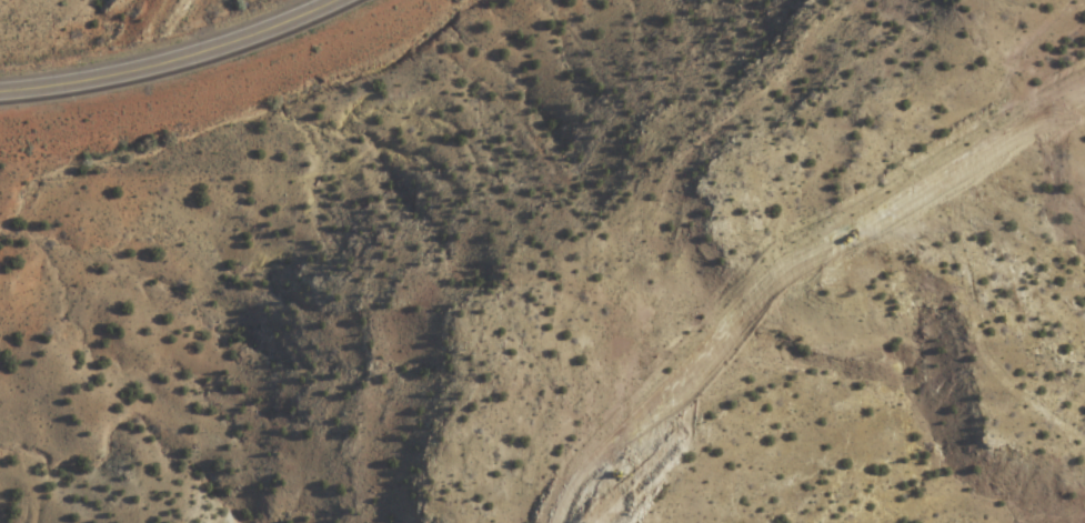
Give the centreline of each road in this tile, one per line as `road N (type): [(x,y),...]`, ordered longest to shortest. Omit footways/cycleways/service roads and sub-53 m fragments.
road 1 (residential): [(0,94),(183,59),(340,0)]

